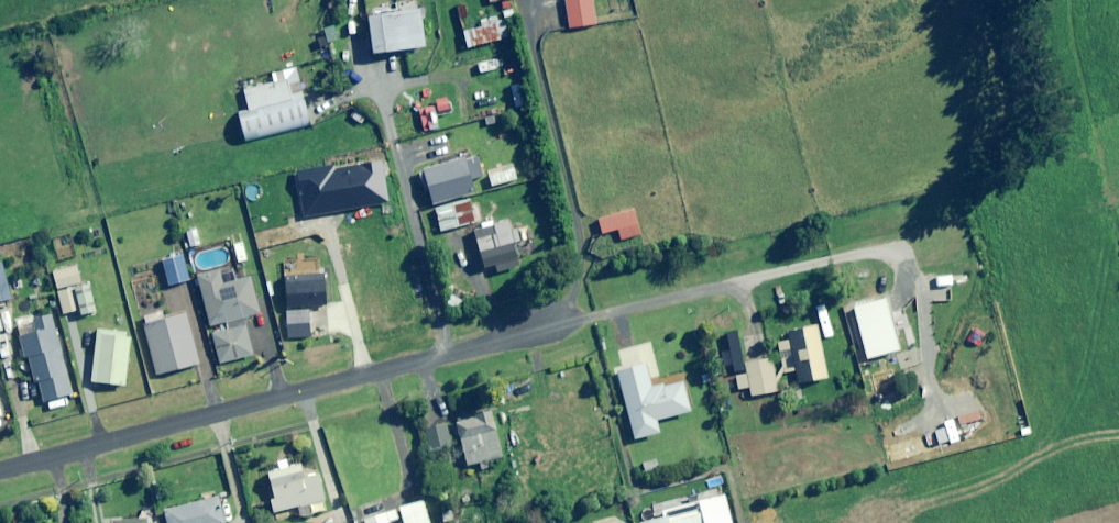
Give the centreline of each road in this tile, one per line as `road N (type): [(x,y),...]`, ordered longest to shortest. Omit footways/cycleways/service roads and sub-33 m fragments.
road 1 (residential): [(0,471),(552,326)]

